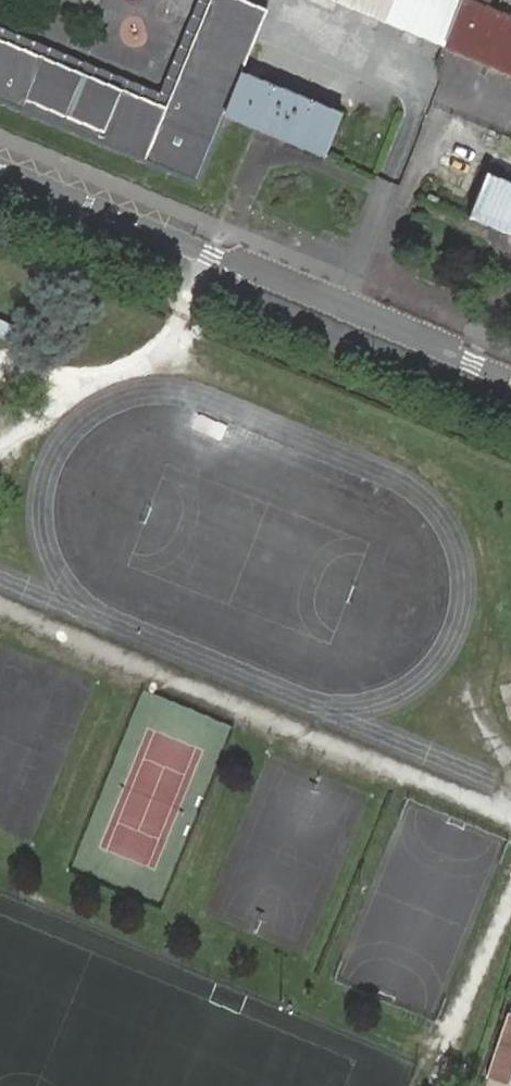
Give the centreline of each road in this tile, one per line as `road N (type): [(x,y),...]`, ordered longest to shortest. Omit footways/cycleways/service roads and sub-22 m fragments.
road 1 (residential): [(510,379),(0,168)]

